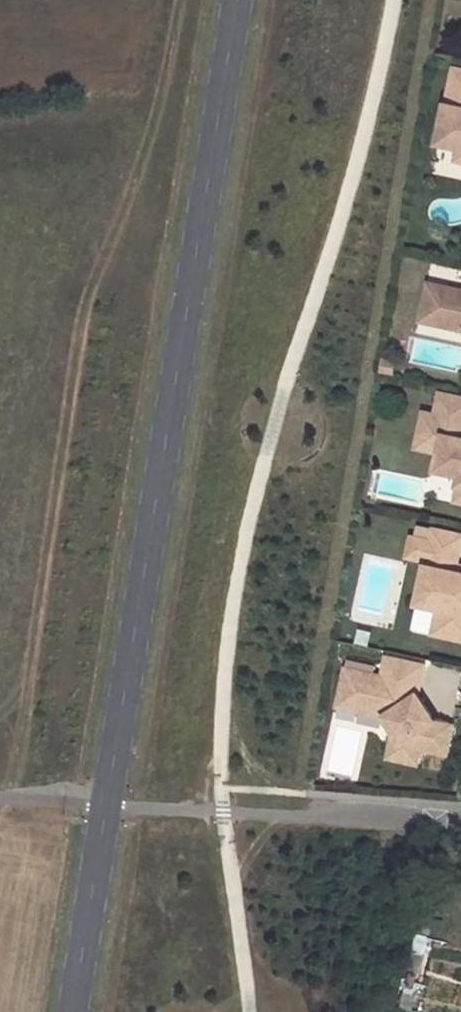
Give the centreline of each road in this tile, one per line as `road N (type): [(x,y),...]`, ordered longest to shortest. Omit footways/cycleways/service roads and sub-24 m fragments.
road 1 (unclassified): [(72,1011),(237,0)]
road 2 (track): [(0,796),(303,817)]
road 3 (unclassified): [(303,817),(460,818)]

